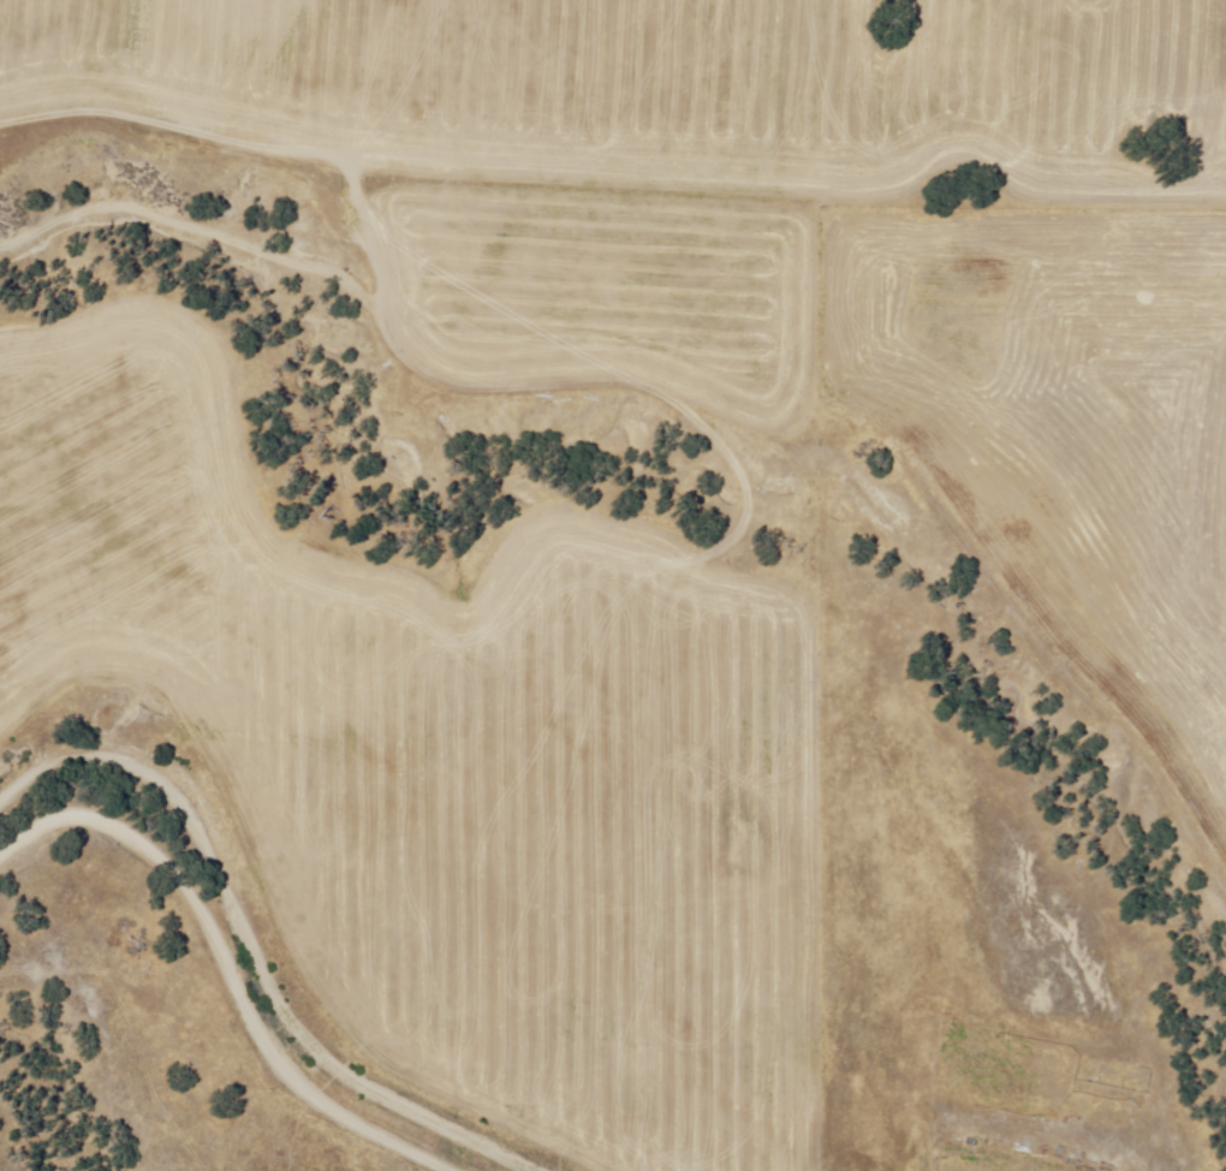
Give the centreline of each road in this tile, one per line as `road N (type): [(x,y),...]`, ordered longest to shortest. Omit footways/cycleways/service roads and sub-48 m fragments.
road 1 (track): [(442,1170),(337,1117),(282,1069),(249,1024),(194,908),(132,842),(94,821),(56,821),(0,853)]

